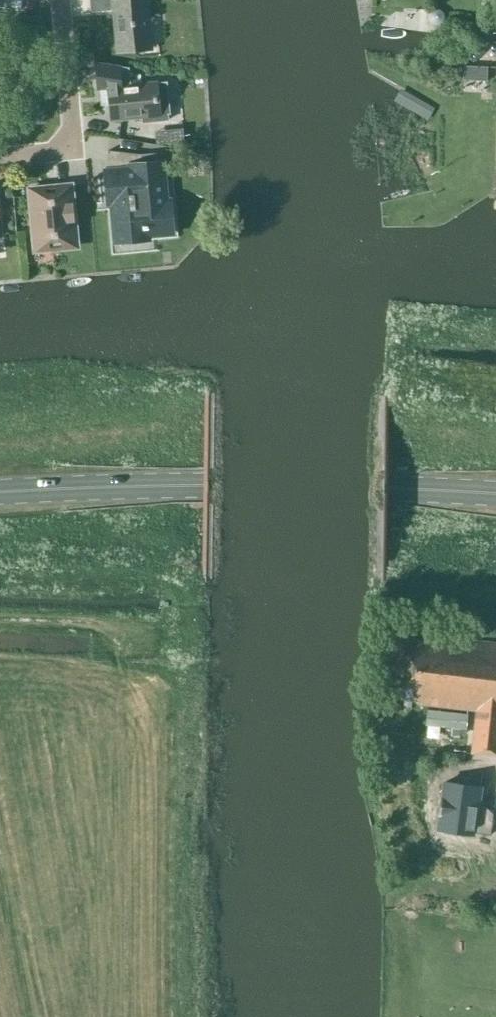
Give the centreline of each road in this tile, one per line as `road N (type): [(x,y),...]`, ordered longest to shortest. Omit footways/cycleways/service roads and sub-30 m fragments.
road 1 (primary): [(495,496),(204,485),(0,492)]
road 2 (residential): [(0,156),(56,151),(71,133),(58,0)]

